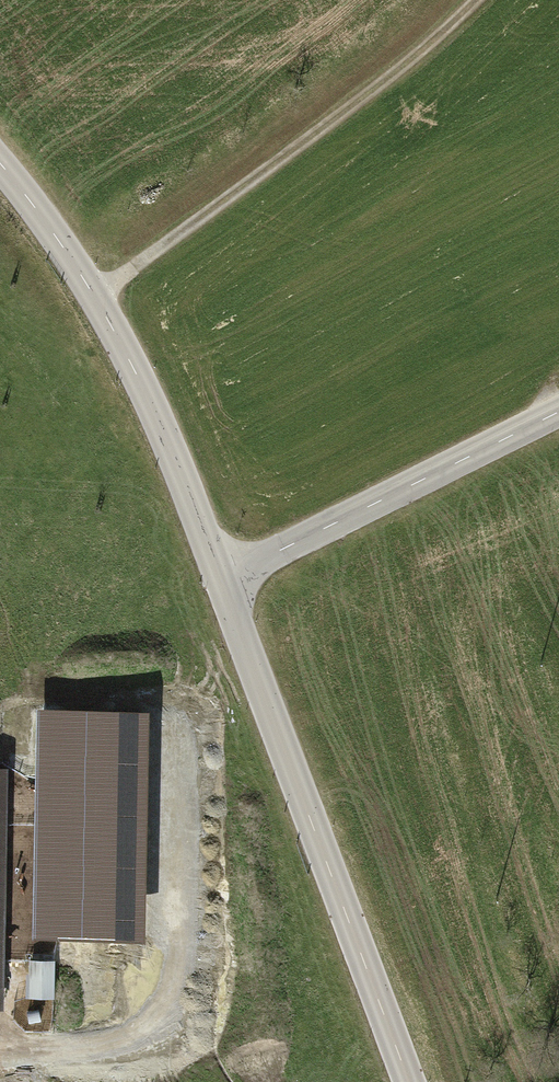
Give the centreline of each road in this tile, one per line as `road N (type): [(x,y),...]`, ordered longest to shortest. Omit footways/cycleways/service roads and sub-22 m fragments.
road 1 (tertiary): [(226,582),(412,1081)]
road 2 (track): [(97,299),(484,0)]
road 3 (tertiary): [(0,177),(97,299),(226,582)]
road 4 (tertiary): [(226,582),(558,416)]

